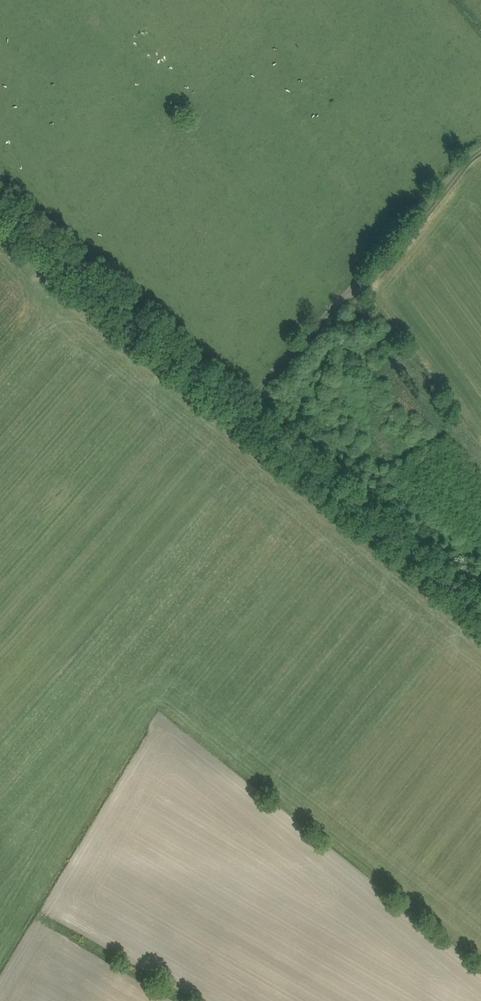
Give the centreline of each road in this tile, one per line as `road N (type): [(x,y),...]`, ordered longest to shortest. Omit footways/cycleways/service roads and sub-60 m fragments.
road 1 (tertiary): [(480,611),(0,203)]

